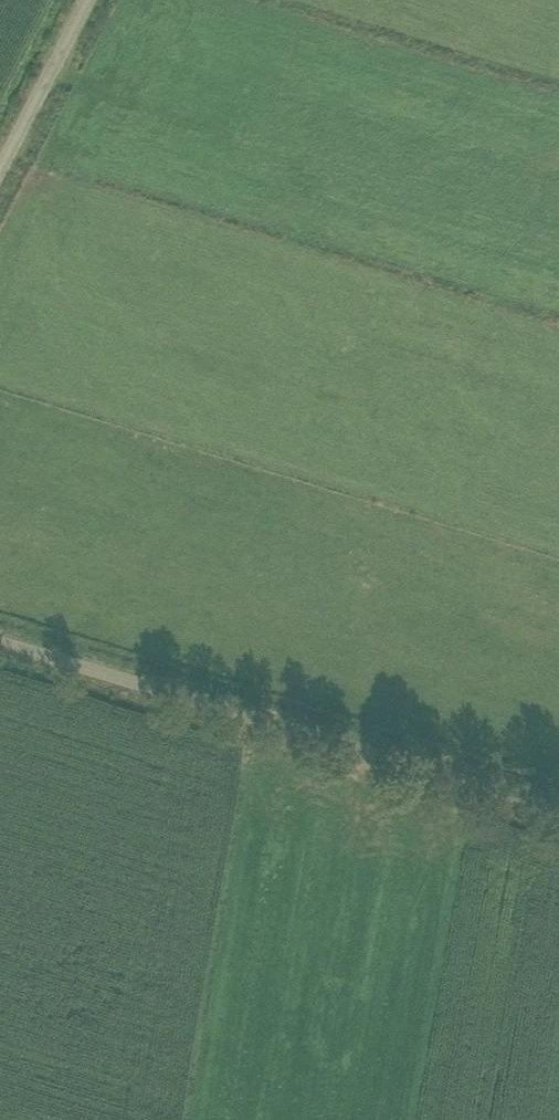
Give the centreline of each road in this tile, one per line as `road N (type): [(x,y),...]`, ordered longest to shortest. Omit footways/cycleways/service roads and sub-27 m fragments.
road 1 (unclassified): [(558,808),(0,644)]
road 2 (unclassified): [(0,155),(79,0)]

